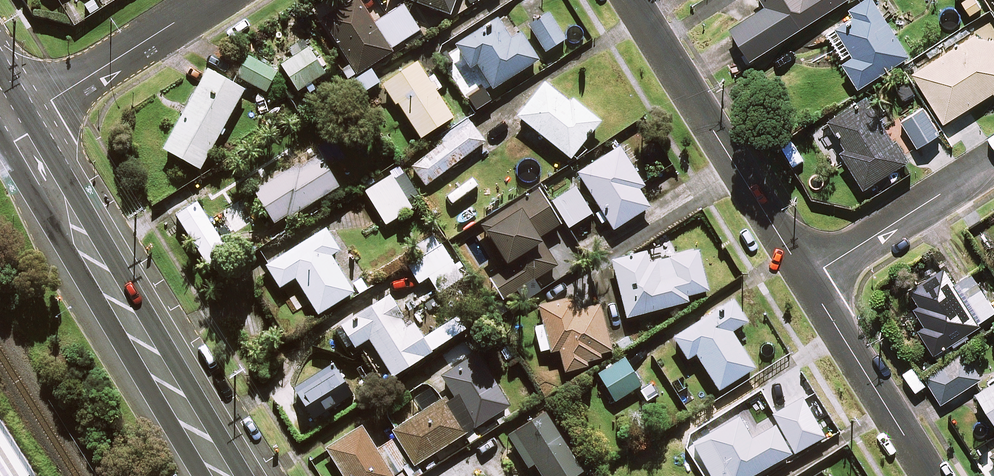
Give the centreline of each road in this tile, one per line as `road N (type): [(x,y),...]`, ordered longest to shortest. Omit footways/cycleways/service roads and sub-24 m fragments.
road 1 (secondary): [(67,134),(83,221),(247,475)]
road 2 (secondary): [(202,475),(89,295),(35,181),(9,155)]
road 3 (residential): [(631,0),(806,279)]
road 4 (residential): [(806,279),(930,475)]
road 5 (residential): [(993,162),(806,279)]

